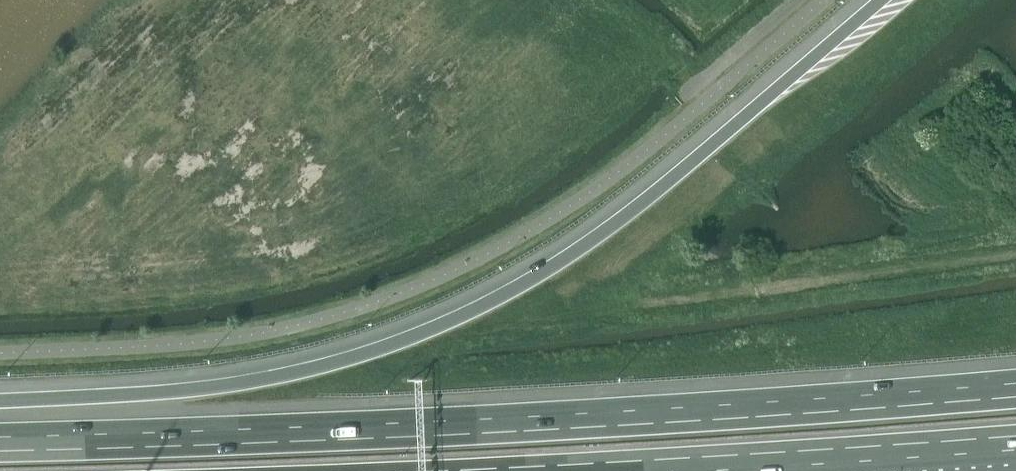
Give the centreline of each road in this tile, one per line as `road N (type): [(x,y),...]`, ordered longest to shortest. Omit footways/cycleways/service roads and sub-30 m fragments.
road 1 (motorway): [(1015,383),(444,421),(0,436)]
road 2 (motorway): [(878,0),(632,209),(466,313),(355,356),(274,376),(0,400)]
road 3 (motorway): [(685,470),(1015,448)]

